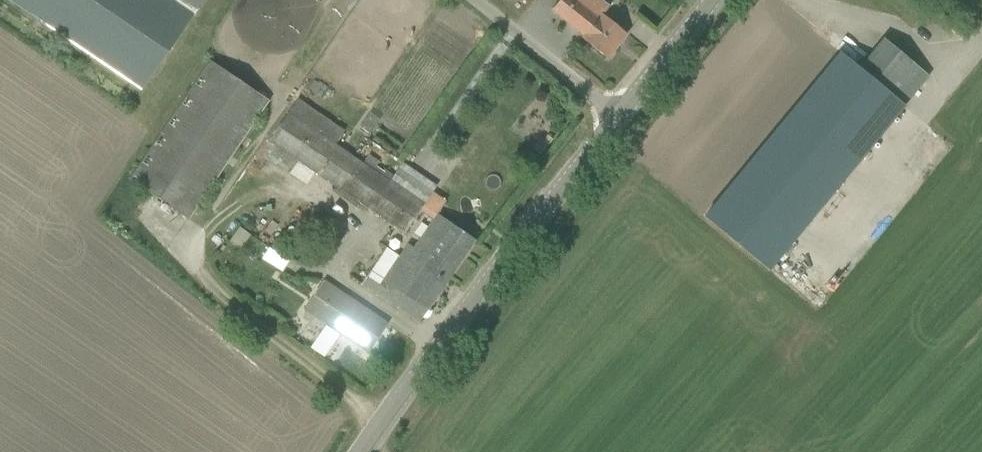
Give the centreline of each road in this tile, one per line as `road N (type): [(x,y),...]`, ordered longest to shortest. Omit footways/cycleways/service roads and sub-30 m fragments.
road 1 (tertiary): [(363,451),(608,125)]
road 2 (residential): [(608,125),(455,0)]
road 3 (tertiary): [(608,125),(710,0)]

